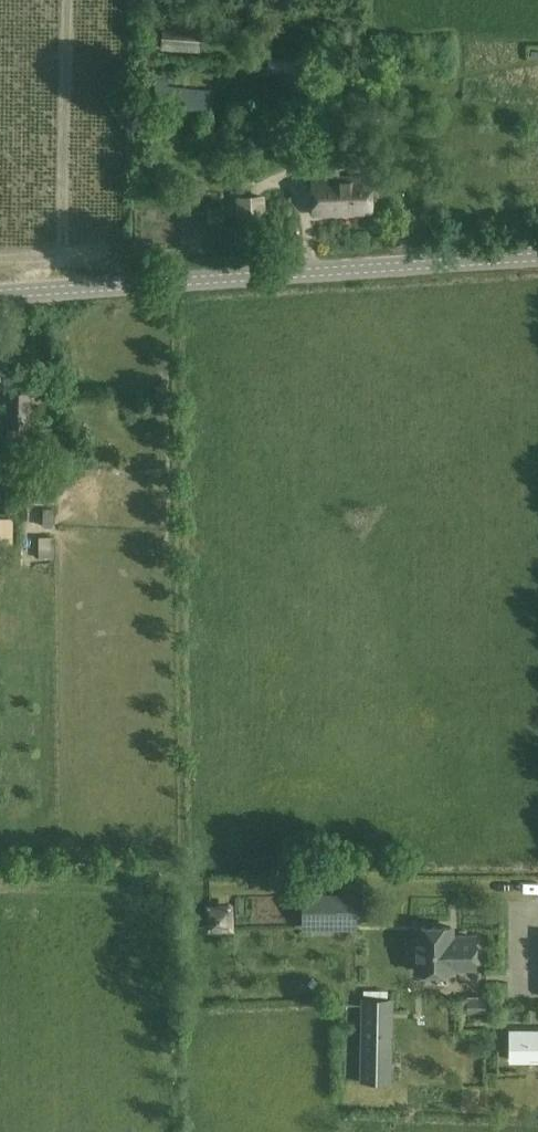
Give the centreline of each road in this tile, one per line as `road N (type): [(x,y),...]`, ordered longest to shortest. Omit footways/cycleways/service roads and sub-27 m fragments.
road 1 (track): [(176,862),(176,279)]
road 2 (unclassified): [(537,254),(0,291)]
road 3 (track): [(177,1131),(176,862)]
road 4 (track): [(176,862),(0,873)]

